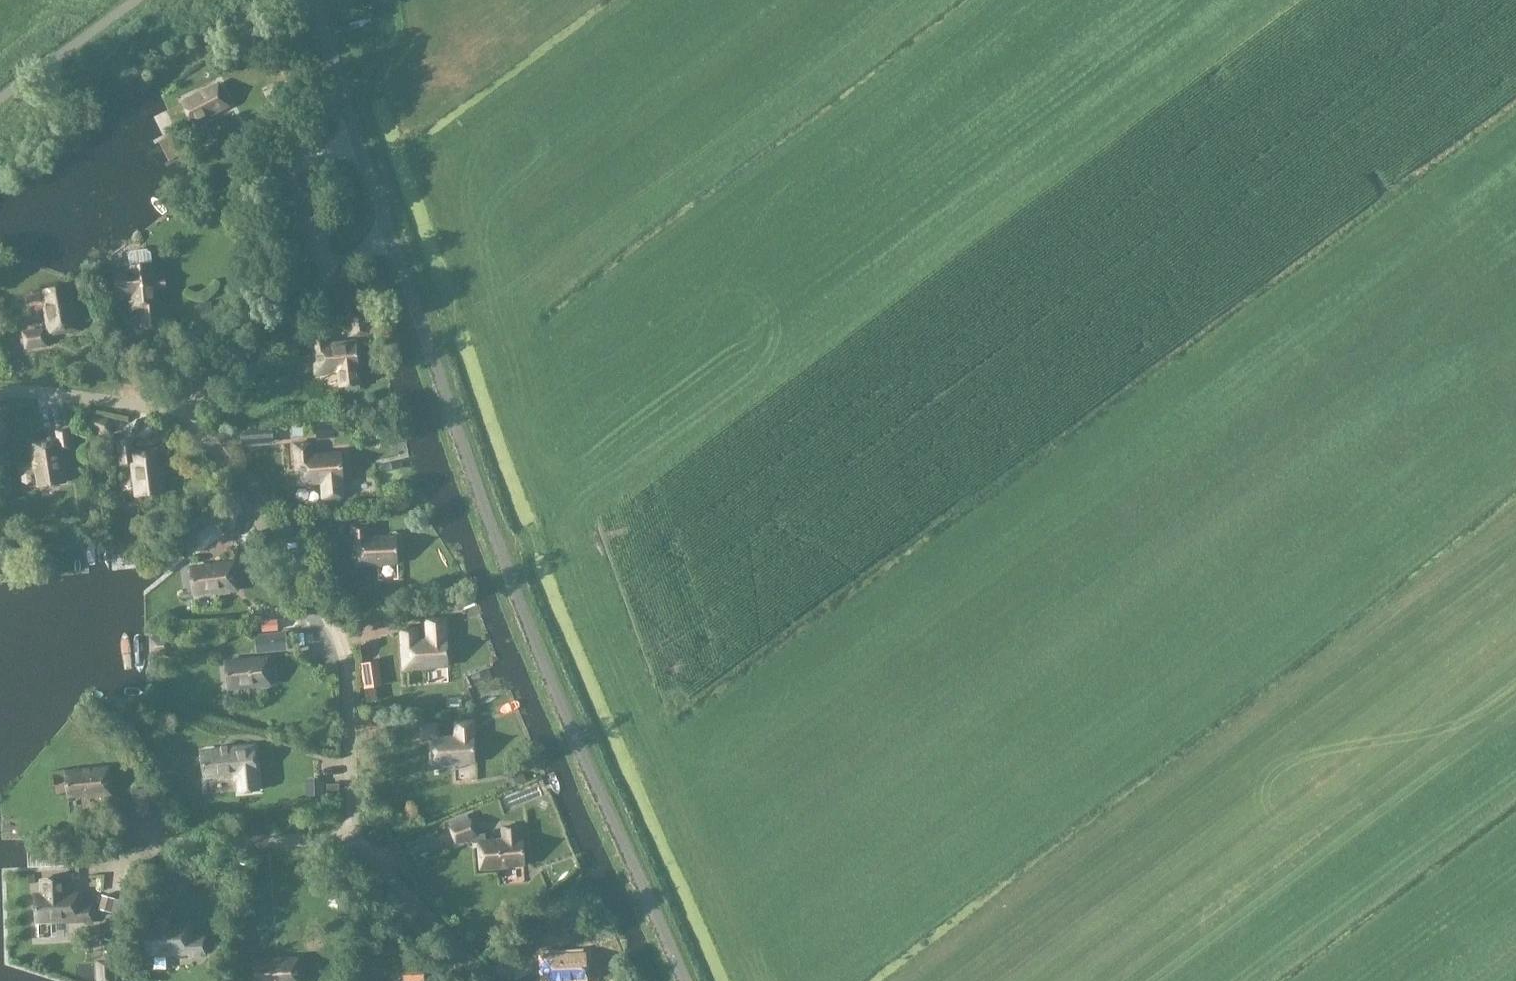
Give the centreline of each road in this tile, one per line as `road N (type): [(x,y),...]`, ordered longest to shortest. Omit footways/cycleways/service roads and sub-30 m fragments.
road 1 (unclassified): [(683,980),(512,589),(390,237)]
road 2 (residential): [(180,409),(341,646),(356,839)]
road 3 (residential): [(180,409),(364,249),(390,237)]
road 4 (unclassified): [(390,237),(316,0)]
road 5 (residential): [(356,839),(486,980)]
road 6 (residential): [(165,844),(356,839)]
road 7 (residential): [(0,394),(180,409)]

